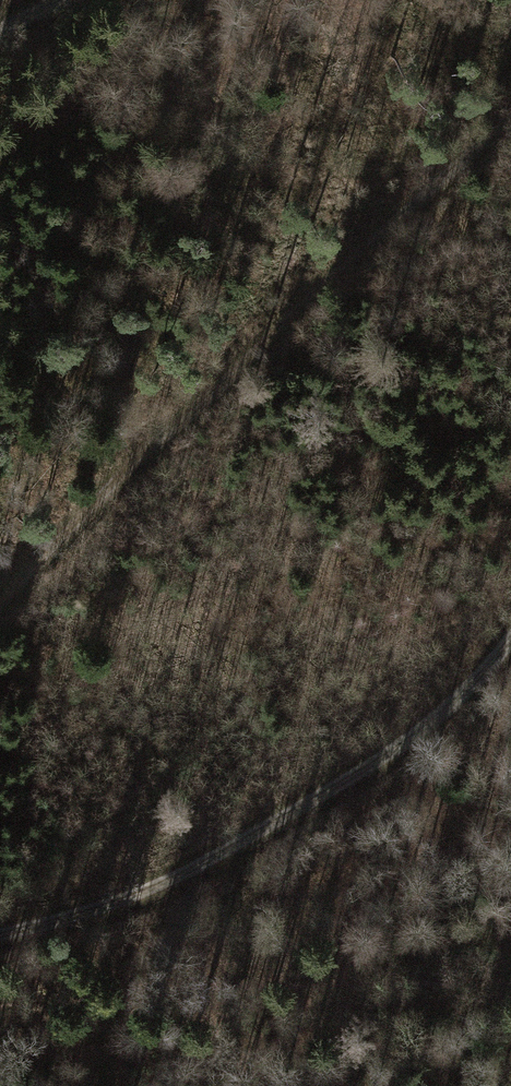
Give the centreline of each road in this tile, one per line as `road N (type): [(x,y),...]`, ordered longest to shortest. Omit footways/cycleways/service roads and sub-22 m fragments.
road 1 (track): [(510,108),(0,608)]
road 2 (track): [(510,643),(418,738),(279,822),(121,904),(0,935)]
road 3 (track): [(108,0),(0,56)]

